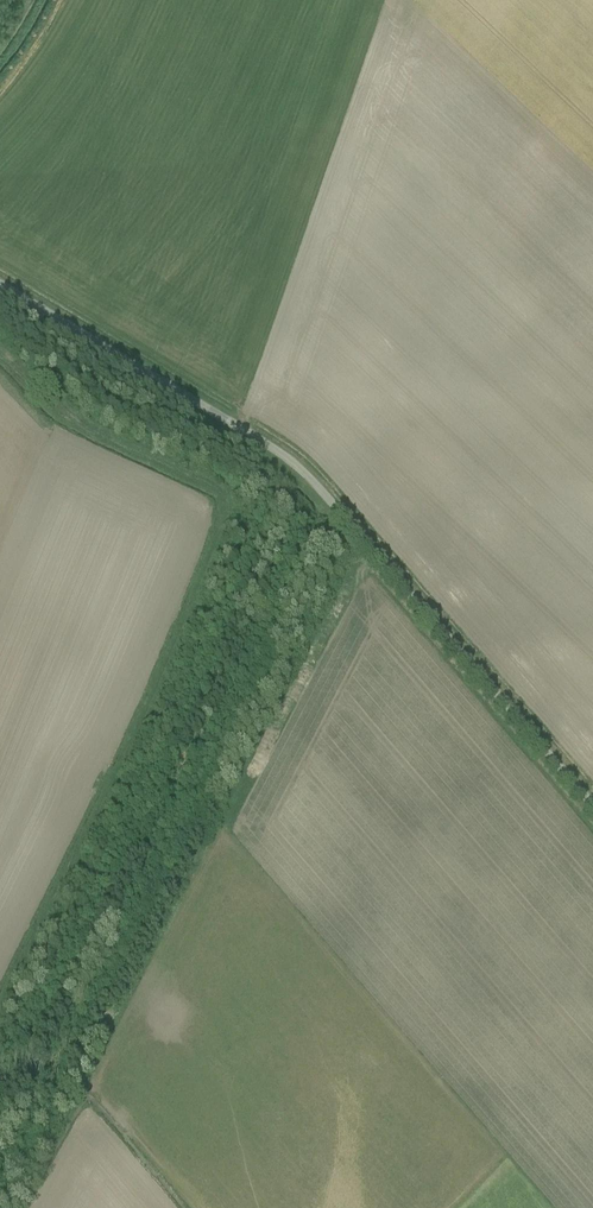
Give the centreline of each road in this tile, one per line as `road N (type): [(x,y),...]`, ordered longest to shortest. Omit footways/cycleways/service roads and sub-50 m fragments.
road 1 (track): [(0,1006),(146,709),(224,508),(219,493),(49,404),(0,352)]
road 2 (unclassified): [(592,807),(301,471),(0,285)]

